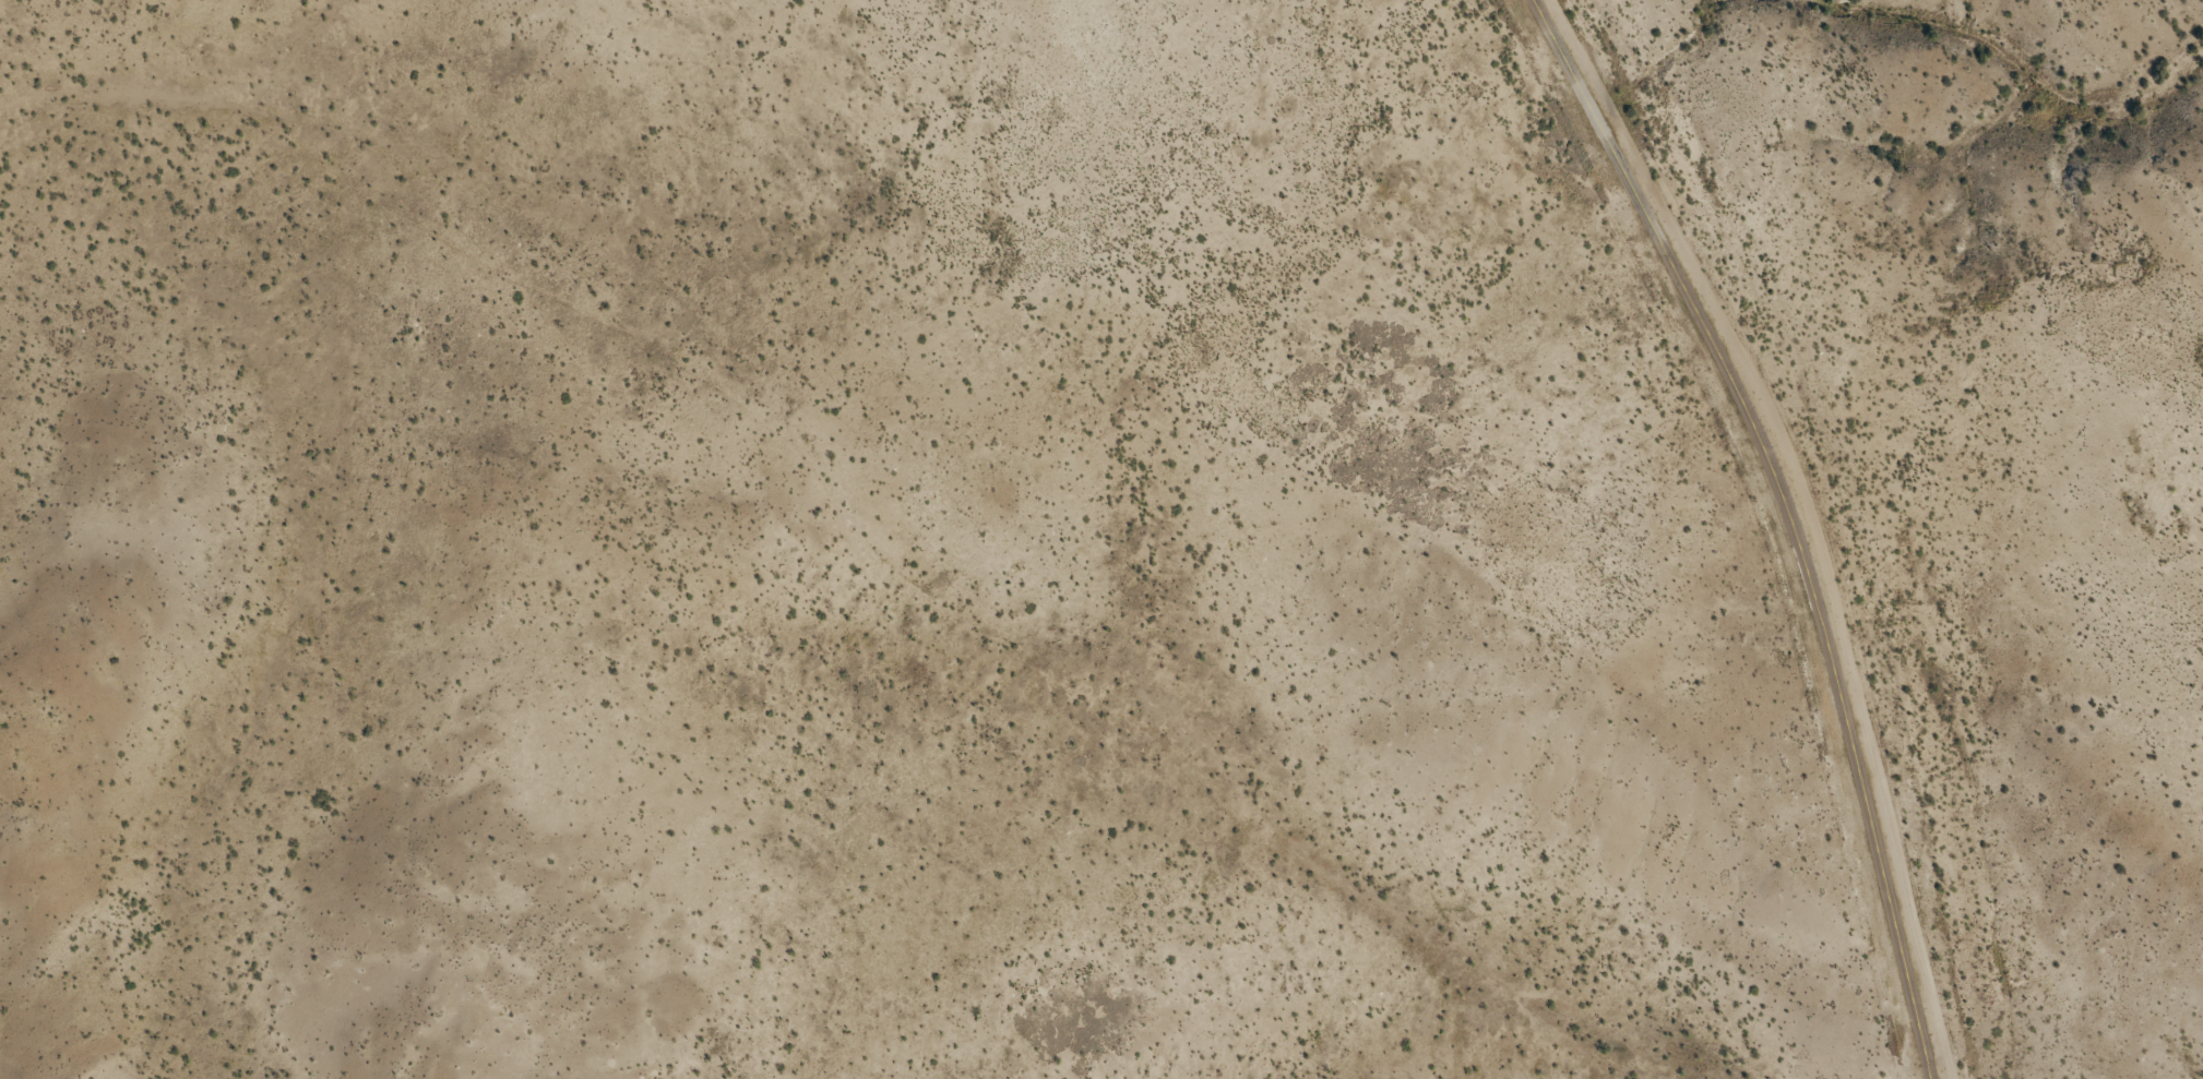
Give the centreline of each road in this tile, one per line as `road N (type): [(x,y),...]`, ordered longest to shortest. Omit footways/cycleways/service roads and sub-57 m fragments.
road 1 (tertiary): [(1536,0),(1738,384),(1782,483),(1933,1078)]

